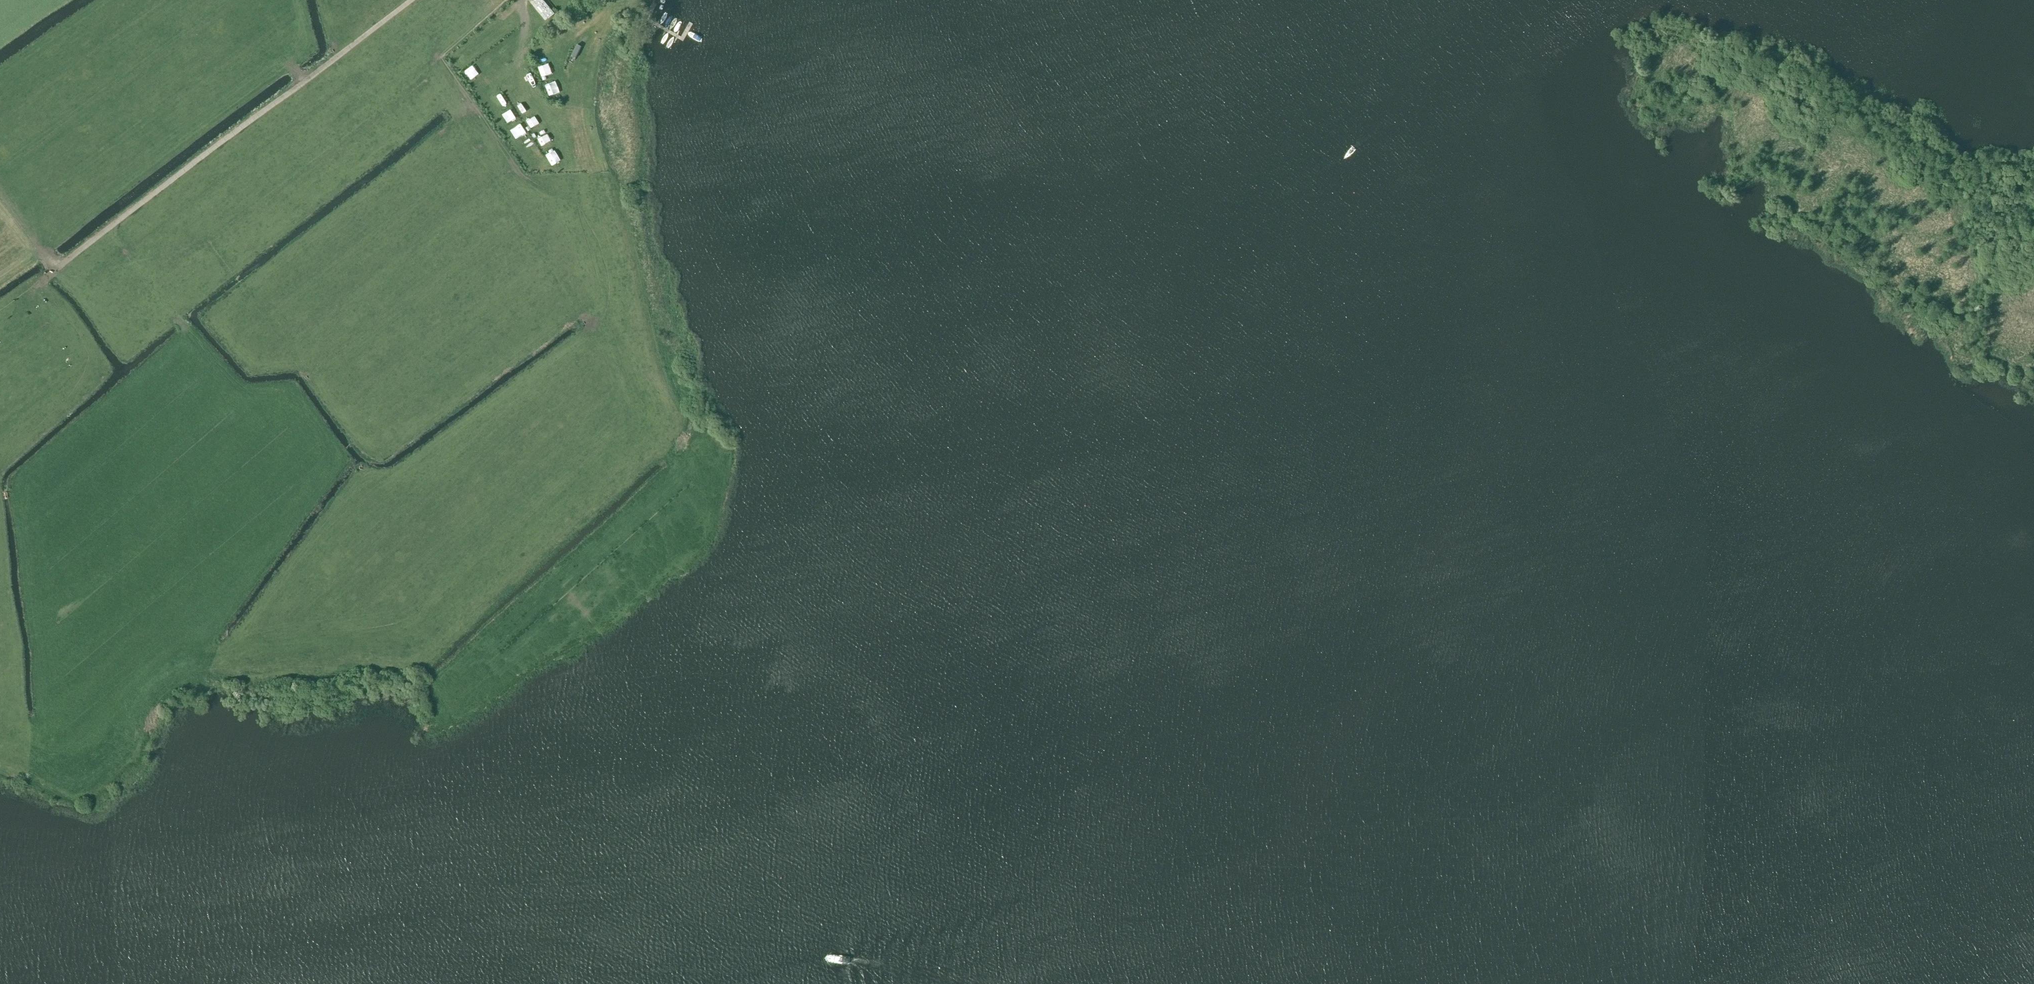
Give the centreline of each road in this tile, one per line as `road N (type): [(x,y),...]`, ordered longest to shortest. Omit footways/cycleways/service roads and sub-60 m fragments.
road 1 (track): [(411,0),(47,277)]

